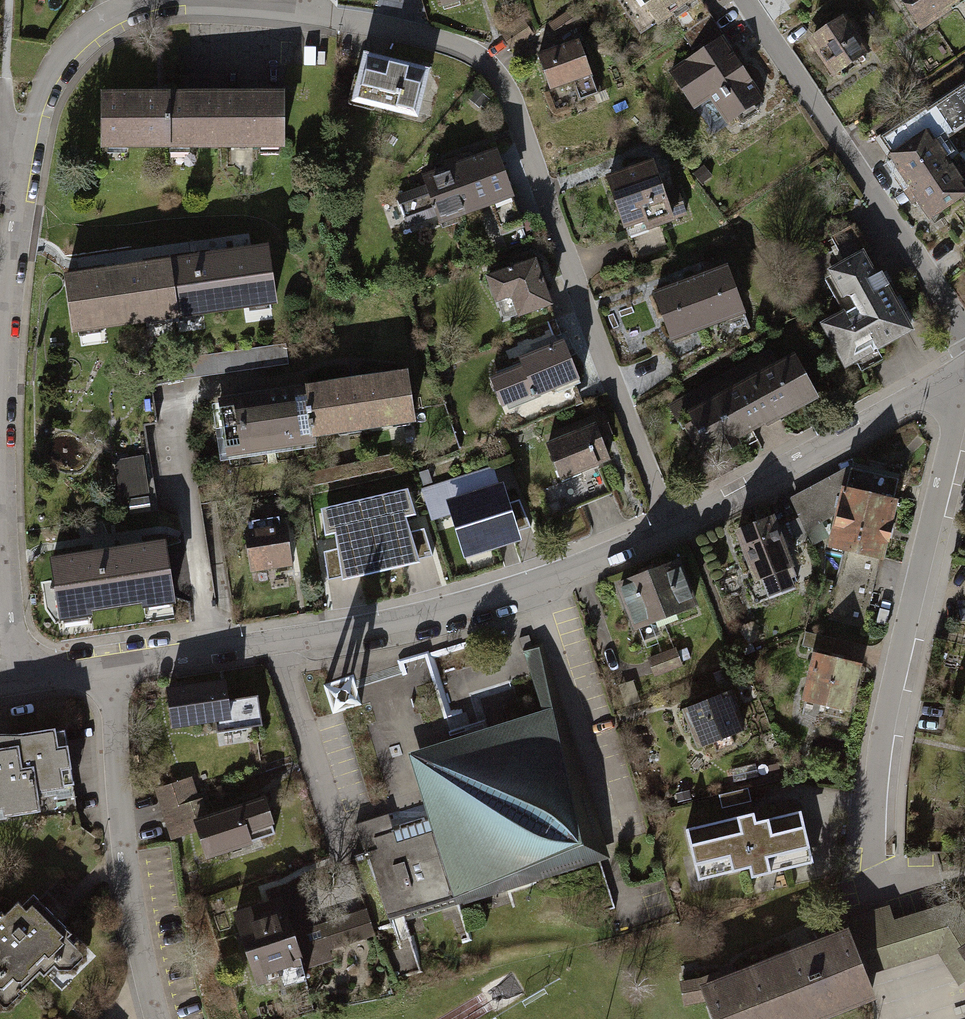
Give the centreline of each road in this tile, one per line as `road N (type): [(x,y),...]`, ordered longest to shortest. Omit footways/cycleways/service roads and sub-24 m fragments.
road 1 (residential): [(22,679),(8,596),(4,395),(27,185),(51,97),(77,55),(114,29),(155,15),(274,14),(379,33),(478,66),(502,83),(671,529)]
road 2 (residential): [(671,529),(533,586),(428,616),(107,669)]
road 3 (residential): [(960,372),(880,762),(874,895)]
road 4 (residential): [(746,0),(951,314),(963,347),(960,372)]
road 5 (residential): [(107,669),(134,898),(160,1018)]
road 6 (residential): [(960,372),(671,529)]

